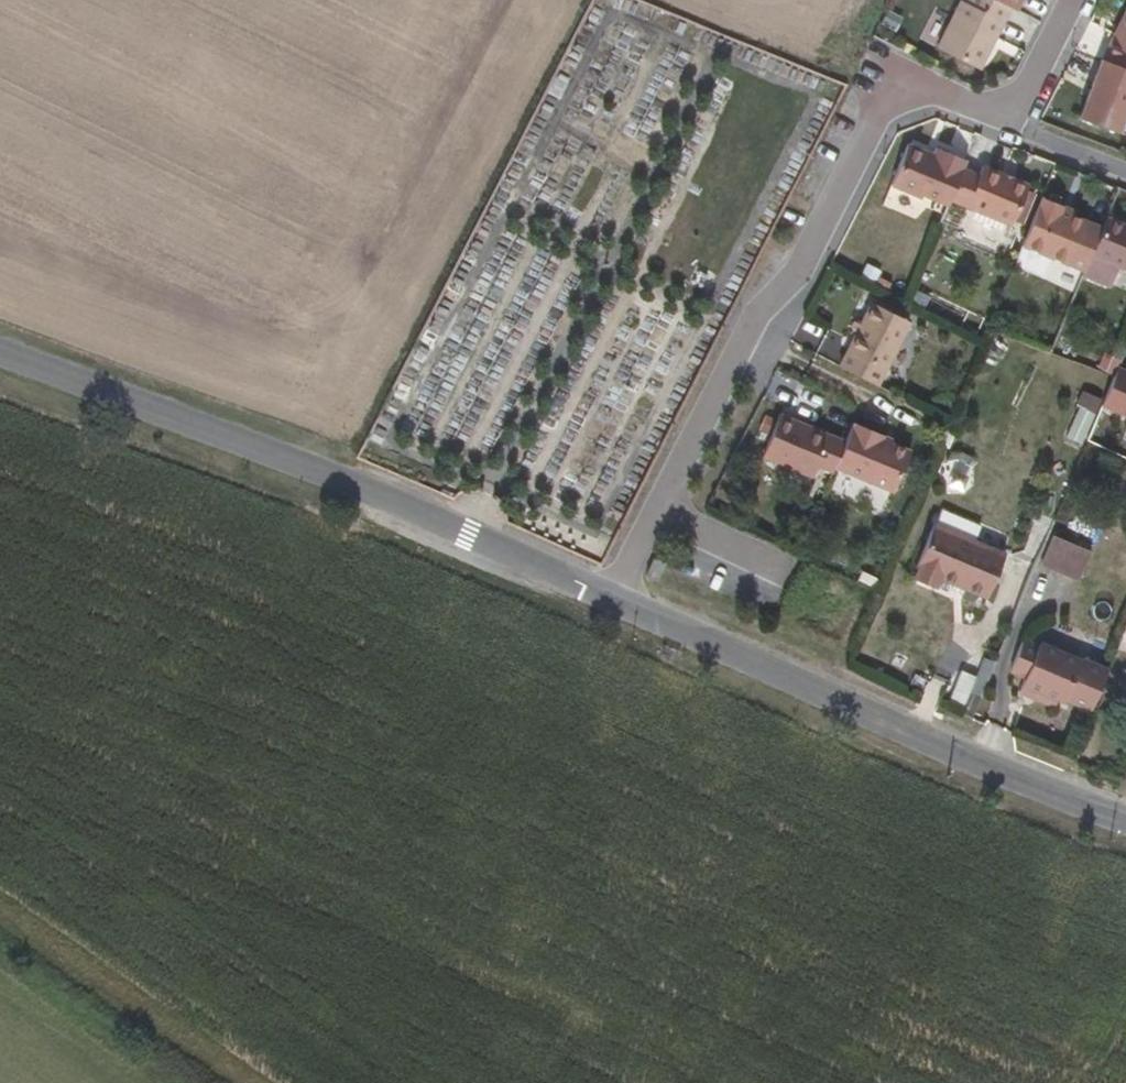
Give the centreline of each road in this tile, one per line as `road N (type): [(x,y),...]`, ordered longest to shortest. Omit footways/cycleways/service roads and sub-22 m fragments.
road 1 (residential): [(617,595),(768,297),(806,267),(906,73),(1017,116)]
road 2 (residential): [(0,357),(357,488),(617,595)]
road 3 (residential): [(617,595),(1125,817)]
road 4 (residential): [(1073,0),(1017,116)]

